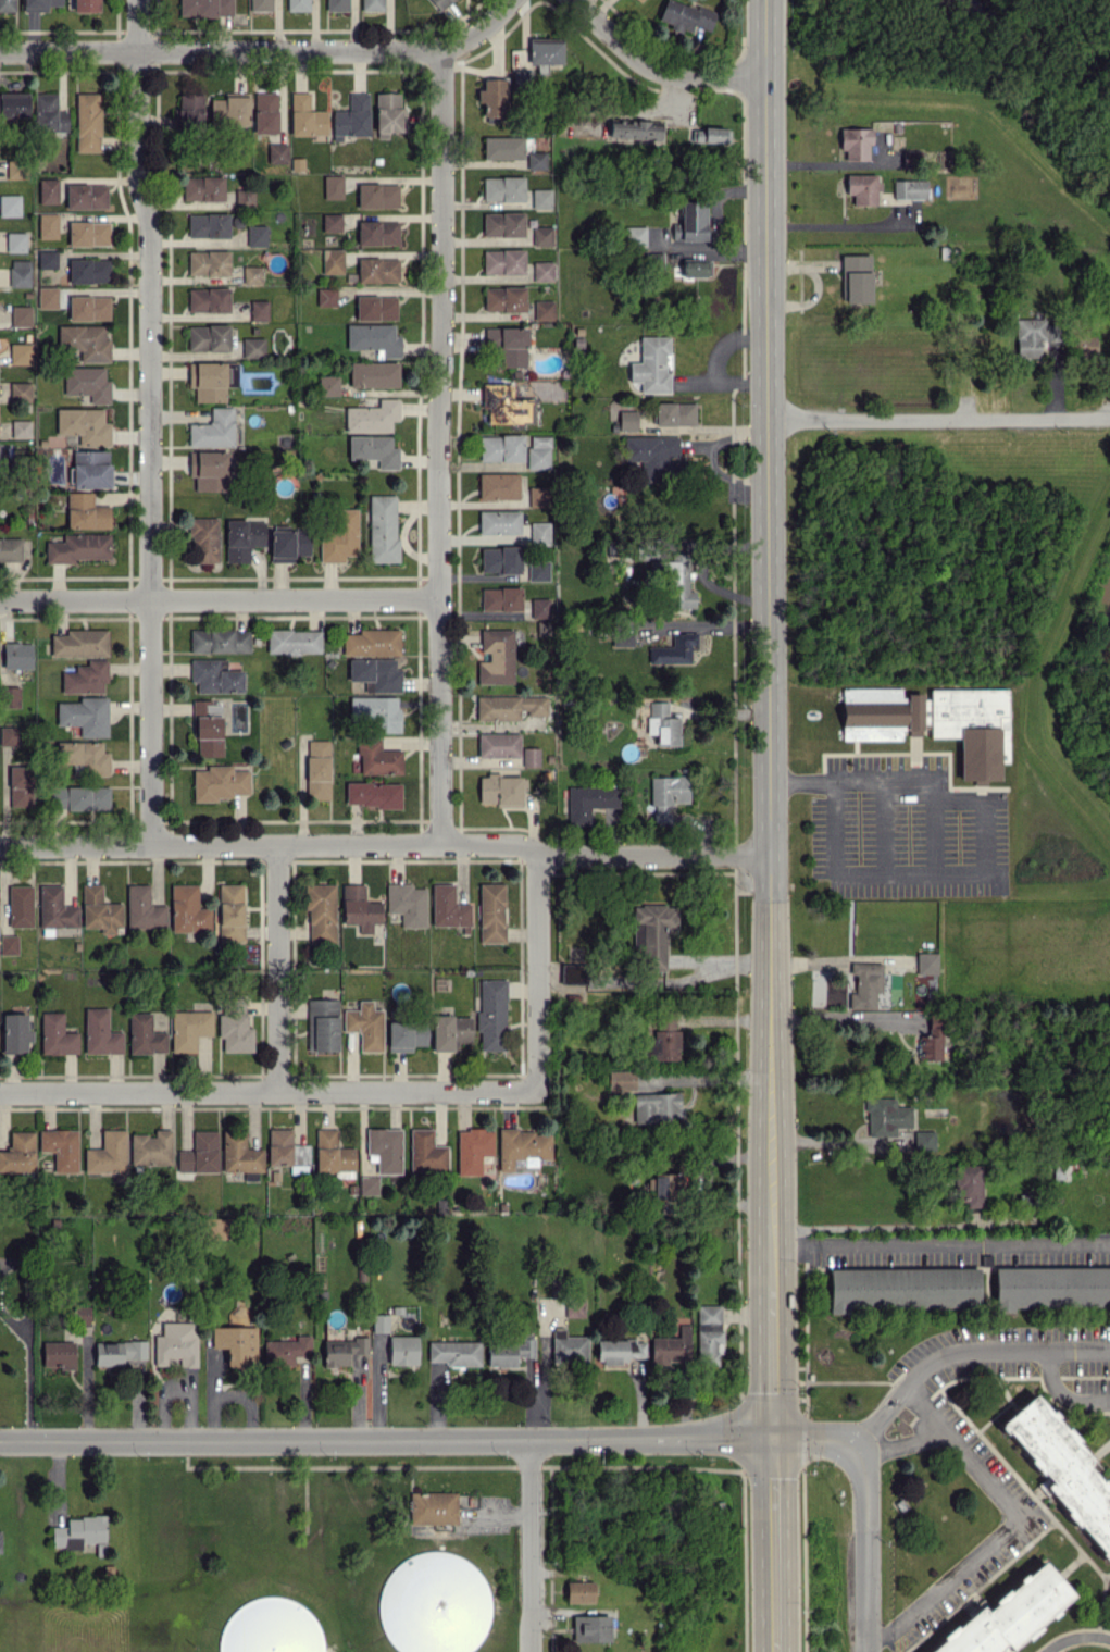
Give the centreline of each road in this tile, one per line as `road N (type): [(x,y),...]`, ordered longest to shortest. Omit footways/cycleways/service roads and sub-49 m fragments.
road 1 (tertiary): [(765,0),(769,1440)]
road 2 (residential): [(143,0),(154,843)]
road 3 (residential): [(444,55),(439,843)]
road 4 (residential): [(0,845),(533,843),(556,857),(768,854)]
road 5 (tertiary): [(0,1443),(769,1440)]
road 6 (residential): [(0,1094),(536,1092)]
road 7 (residential): [(0,50),(444,55),(511,0)]
road 8 (residential): [(0,599),(440,593)]
road 9 (residential): [(766,419),(1109,418)]
road 10 (residential): [(768,1235),(1109,1239)]
road 11 (residential): [(855,1437),(951,1353),(1109,1351)]
road 12 (residential): [(278,842),(280,1094)]
road 13 (residential): [(533,843),(536,1092)]
road 14 (residential): [(573,0),(646,67),(684,77),(765,78)]
road 15 (residential): [(855,1437),(863,1458),(868,1651)]
road 16 (tertiary): [(769,1440),(770,1651)]
road 17 (residential): [(536,1441),(533,1651)]

